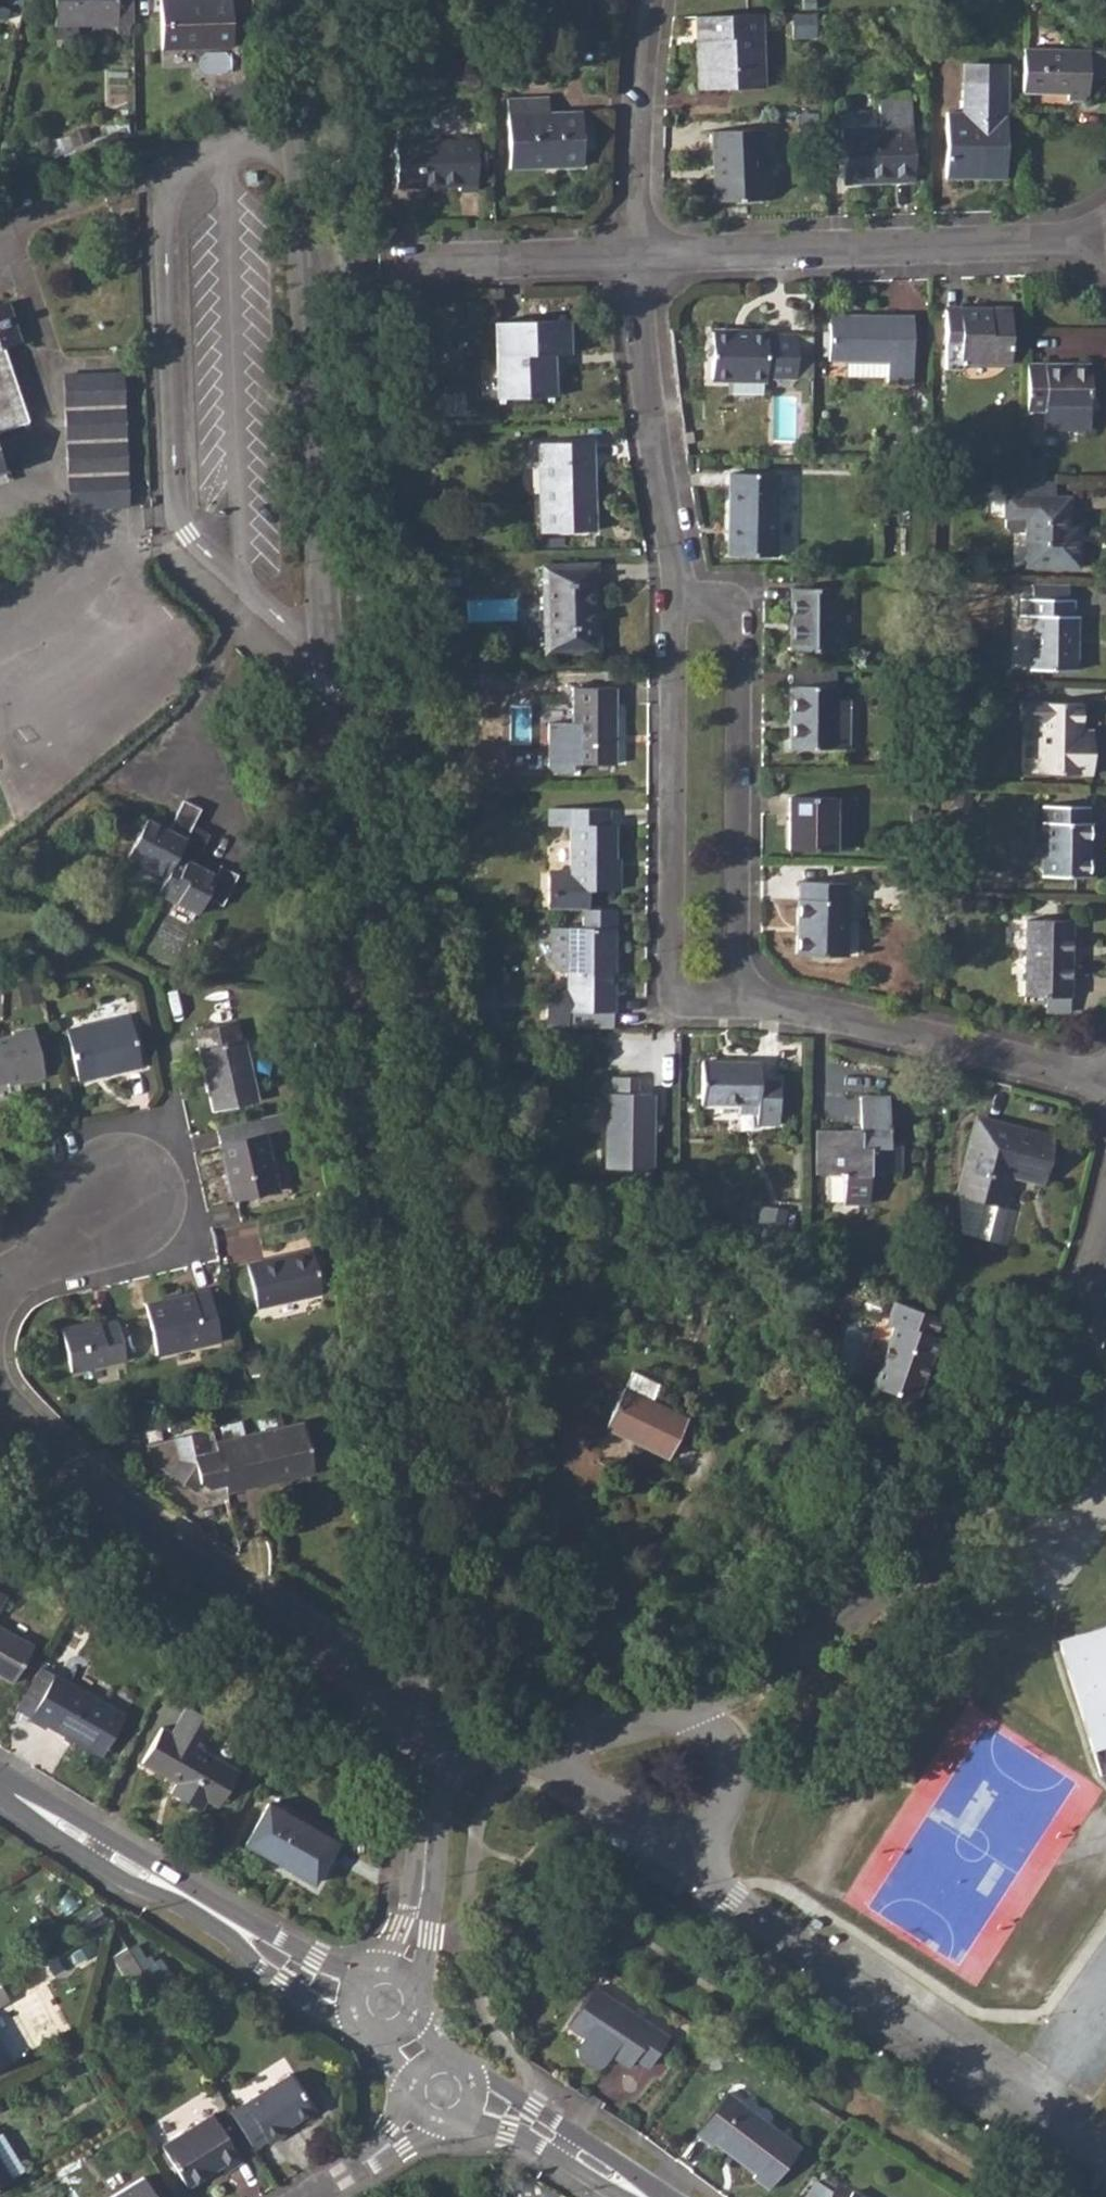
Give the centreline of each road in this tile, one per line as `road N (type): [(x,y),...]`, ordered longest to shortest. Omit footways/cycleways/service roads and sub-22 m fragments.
road 1 (residential): [(431,1713),(432,1606),(345,848),(315,271)]
road 2 (residential): [(704,1704),(773,1672),(847,1622),(965,1520),(1018,1451),(1075,1353),(1105,1248)]
road 3 (residential): [(0,1379),(106,1508),(309,1643),(431,1713)]
road 4 (residential): [(696,1851),(738,1896),(1105,2162)]
road 5 (residential): [(678,603),(681,1007),(750,1009)]
road 6 (residential): [(1105,239),(637,258)]
road 7 (residential): [(750,1009),(747,613),(678,603)]
road 8 (tertiary): [(0,1783),(300,1973),(337,1993),(385,2002)]
road 9 (residential): [(750,1009),(1105,1082)]
road 10 (residential): [(637,258),(678,603)]
road 11 (residential): [(637,258),(315,271)]
road 12 (residential): [(650,0),(637,258)]
road 13 (tertiary): [(655,2196),(511,2088),(488,2080),(446,2091)]
road 14 (residential): [(385,2002),(416,1935),(430,1765)]
road 15 (tertiary): [(446,2091),(476,2126),(535,2145),(634,2196)]
road 16 (residential): [(538,1750),(696,1851)]
road 17 (residential): [(302,2196),(397,2138),(446,2091)]
road 18 (residential): [(538,1750),(704,1704)]
road 19 (residential): [(696,1851),(728,1804),(733,1763),(704,1704)]
road 20 (residential): [(0,1287),(126,1193)]
road 21 (residential): [(305,0),(314,139)]
road 22 (residential): [(315,271),(314,139)]

